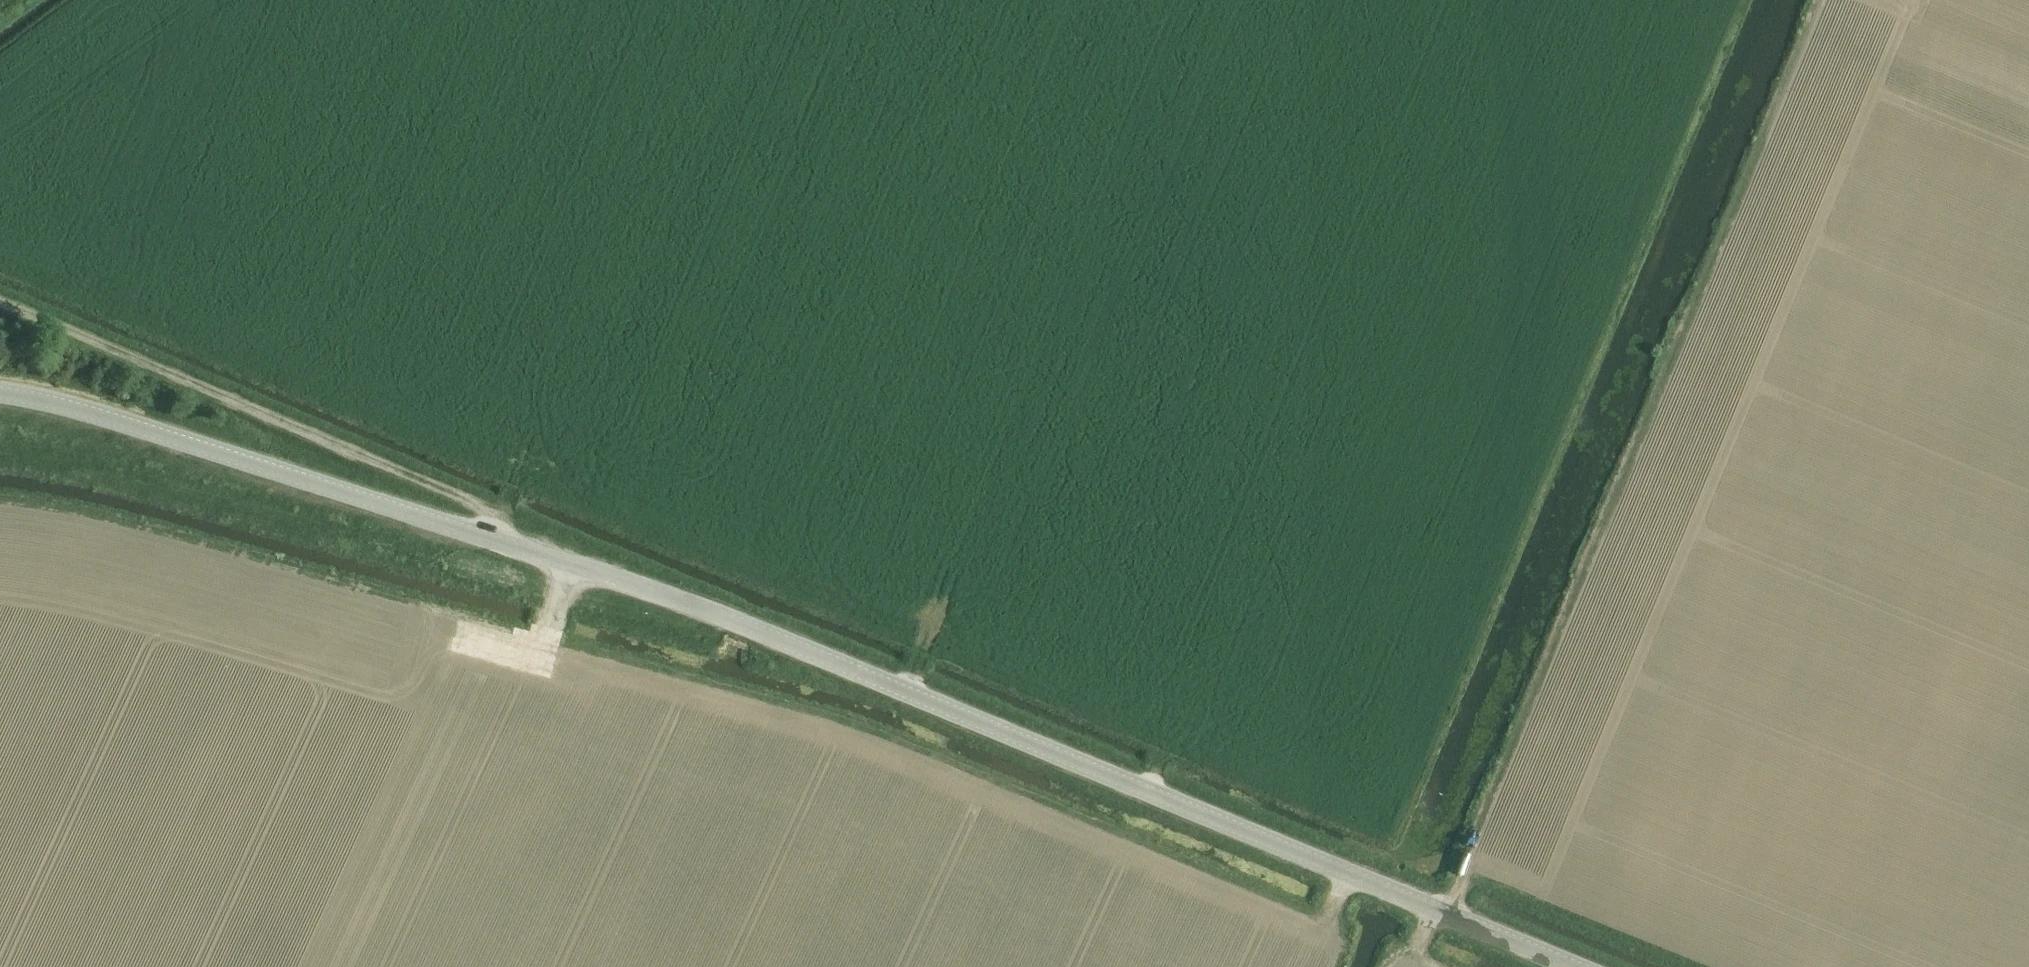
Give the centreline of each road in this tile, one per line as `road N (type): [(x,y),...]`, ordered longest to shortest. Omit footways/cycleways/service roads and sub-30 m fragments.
road 1 (unclassified): [(0,394),(130,425),(696,608),(1575,966)]
road 2 (track): [(500,524),(441,488),(0,301)]

